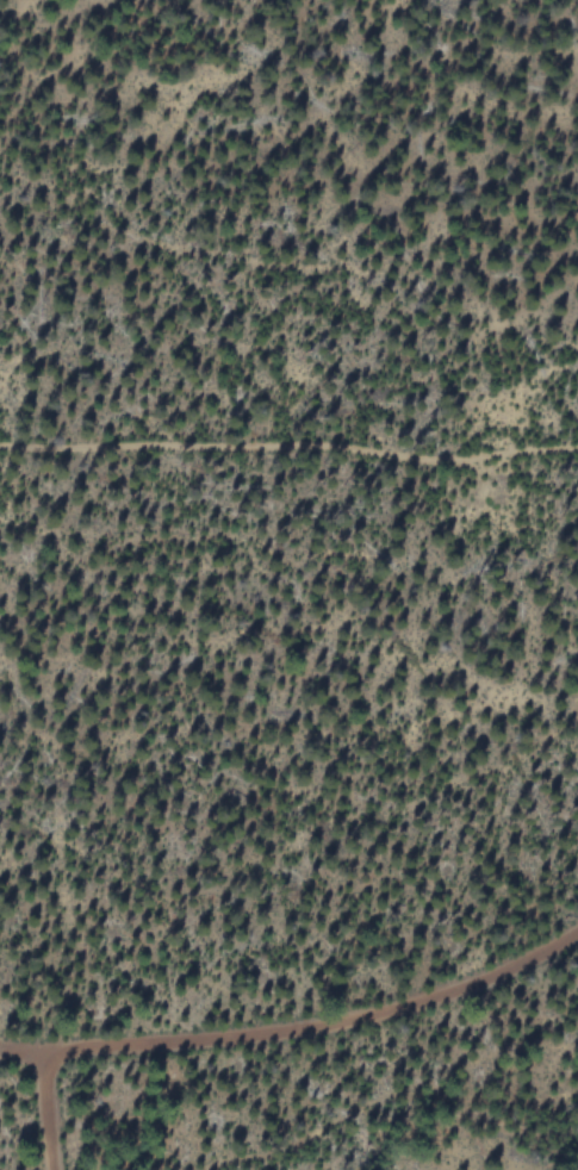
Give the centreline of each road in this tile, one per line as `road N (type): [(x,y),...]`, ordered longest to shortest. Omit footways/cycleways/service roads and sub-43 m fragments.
road 1 (track): [(577,930),(514,975),(321,1031),(46,1053),(56,1169)]
road 2 (track): [(577,456),(0,449)]

